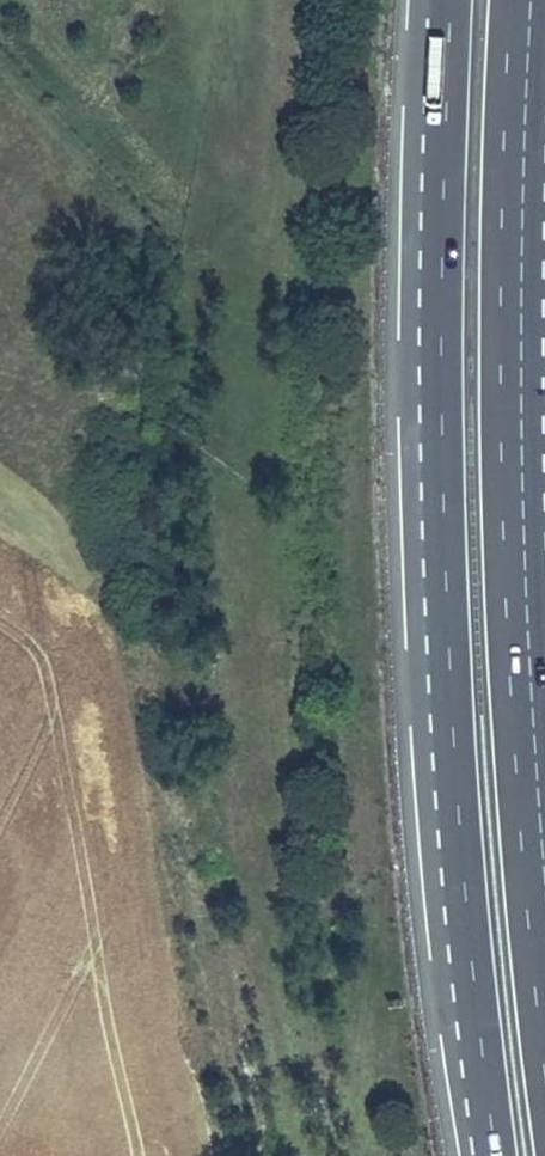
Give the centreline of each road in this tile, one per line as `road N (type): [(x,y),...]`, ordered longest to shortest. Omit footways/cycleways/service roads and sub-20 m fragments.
road 1 (motorway): [(544,961),(512,502),(514,221)]
road 2 (motorway): [(445,516),(470,963),(494,1155)]
road 3 (motorway): [(426,0),(425,275),(445,516)]
road 4 (motorway): [(452,0),(442,277),(445,516)]
road 5 (motorway): [(514,221),(523,0)]
road 6 (motorway): [(514,221),(544,47)]

